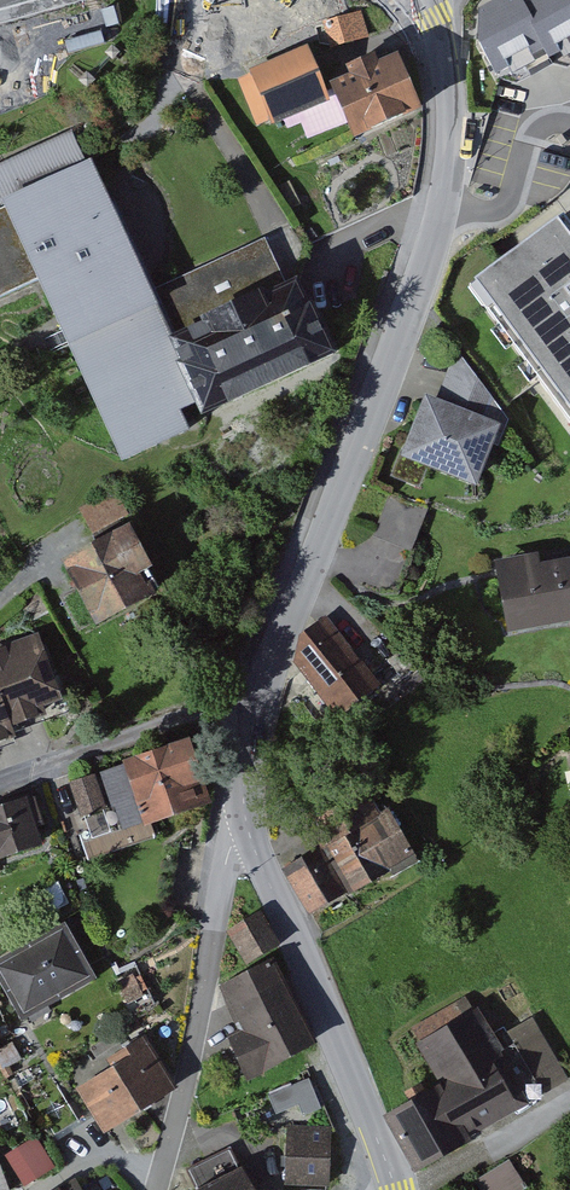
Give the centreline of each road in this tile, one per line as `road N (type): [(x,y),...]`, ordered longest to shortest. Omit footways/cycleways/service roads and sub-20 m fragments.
road 1 (tertiary): [(253,712),(352,474),(442,217),(449,85),(422,0)]
road 2 (tertiary): [(396,1189),(242,807)]
road 3 (residential): [(162,1189),(242,807)]
road 4 (residential): [(253,712),(175,722),(0,792)]

